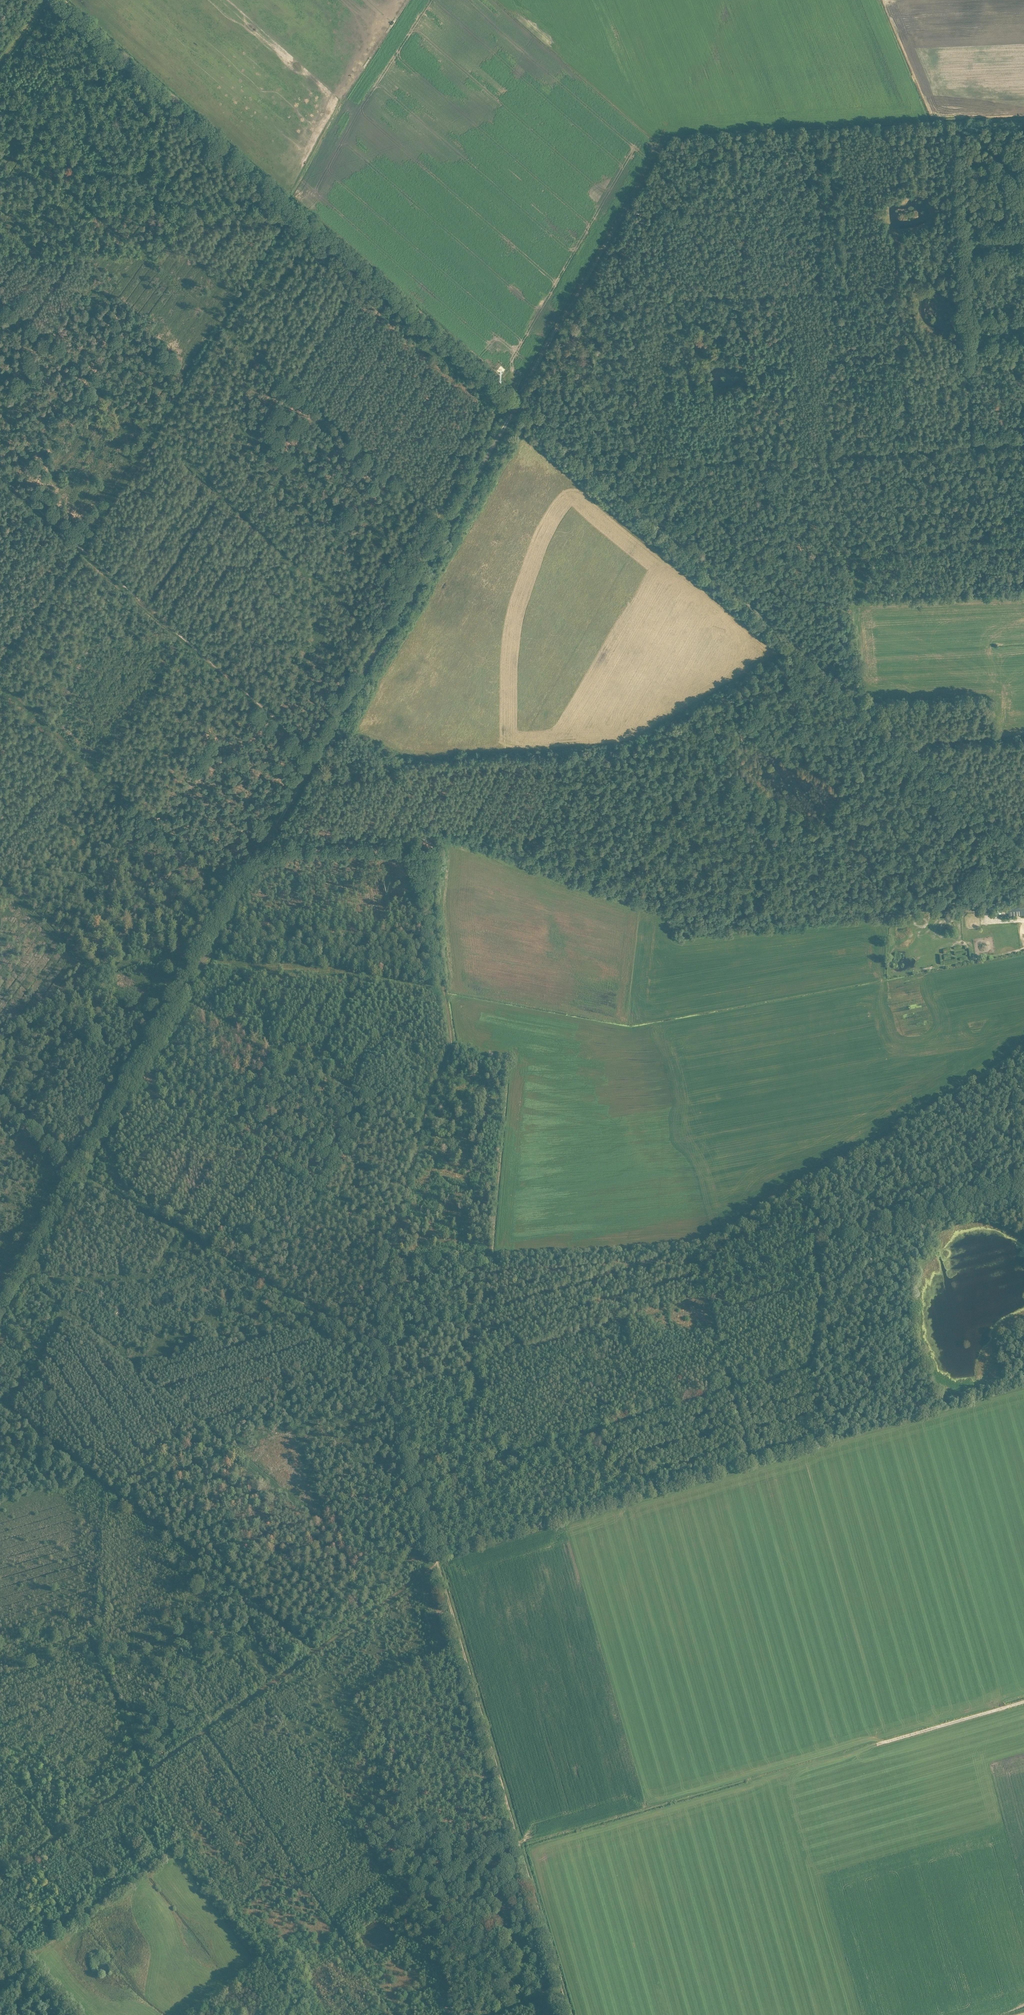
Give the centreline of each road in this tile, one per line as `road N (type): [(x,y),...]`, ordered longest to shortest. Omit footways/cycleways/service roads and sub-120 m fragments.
road 1 (track): [(147,1770),(437,1563),(386,1353),(387,1260),(422,1122),(454,1036),(435,940),(438,834),(265,842)]
road 2 (unclassified): [(1023,733),(914,748),(50,0)]
road 3 (track): [(419,1486),(814,1372),(821,1244),(1023,1181)]
road 4 (track): [(437,1563),(568,2014)]
road 5 (track): [(307,747),(0,477)]
road 6 (track): [(0,1402),(316,1649)]
road 7 (track): [(817,664),(684,792),(630,870)]
road 8 (track): [(516,404),(636,188)]
road 9 (track): [(1006,1187),(1005,1064),(1023,1046)]
road 10 (track): [(1023,842),(914,748)]

